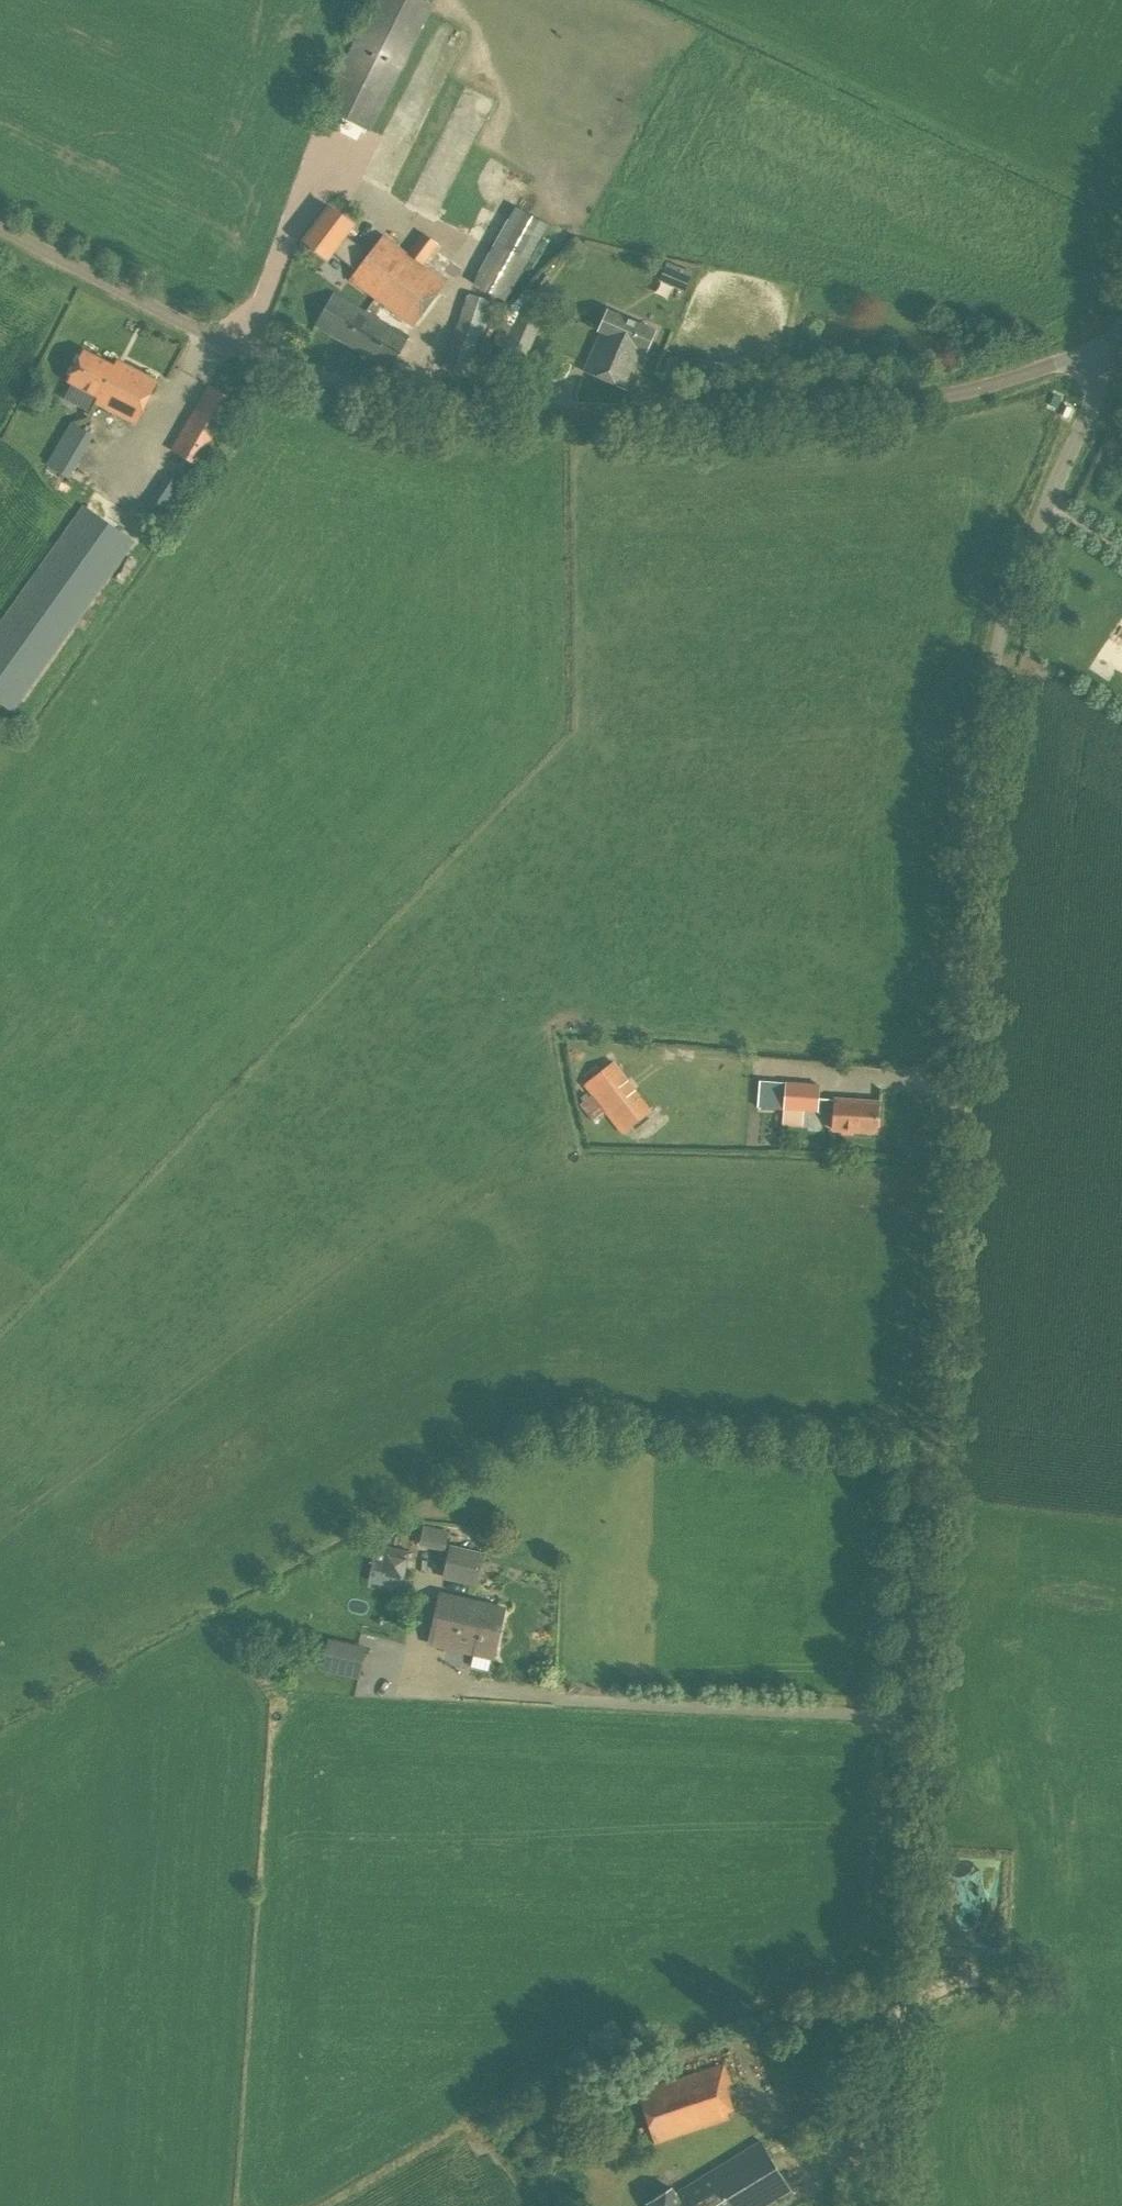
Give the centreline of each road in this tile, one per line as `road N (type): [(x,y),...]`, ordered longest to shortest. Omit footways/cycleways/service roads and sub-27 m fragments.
road 1 (unclassified): [(886,2205),(883,2010),(974,732),(1004,595),(1115,347)]
road 2 (unclassified): [(1115,347),(1001,380),(817,409),(591,410),(411,399),(320,381),(240,352),(0,228)]

